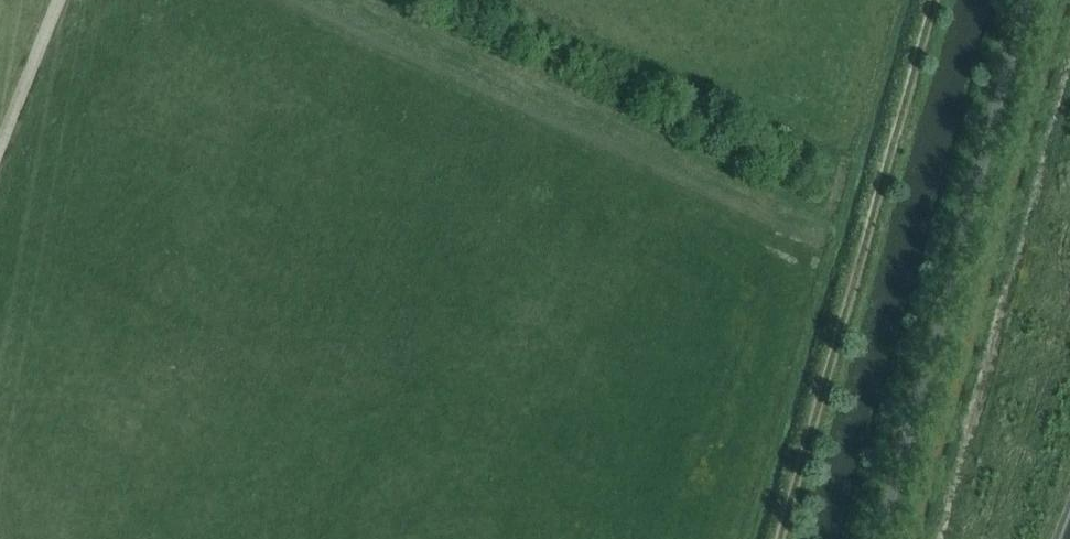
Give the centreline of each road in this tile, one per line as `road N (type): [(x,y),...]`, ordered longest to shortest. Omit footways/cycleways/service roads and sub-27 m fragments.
road 1 (track): [(316,0),(857,225)]
road 2 (track): [(772,538),(920,0)]
road 3 (track): [(54,0),(0,133)]

